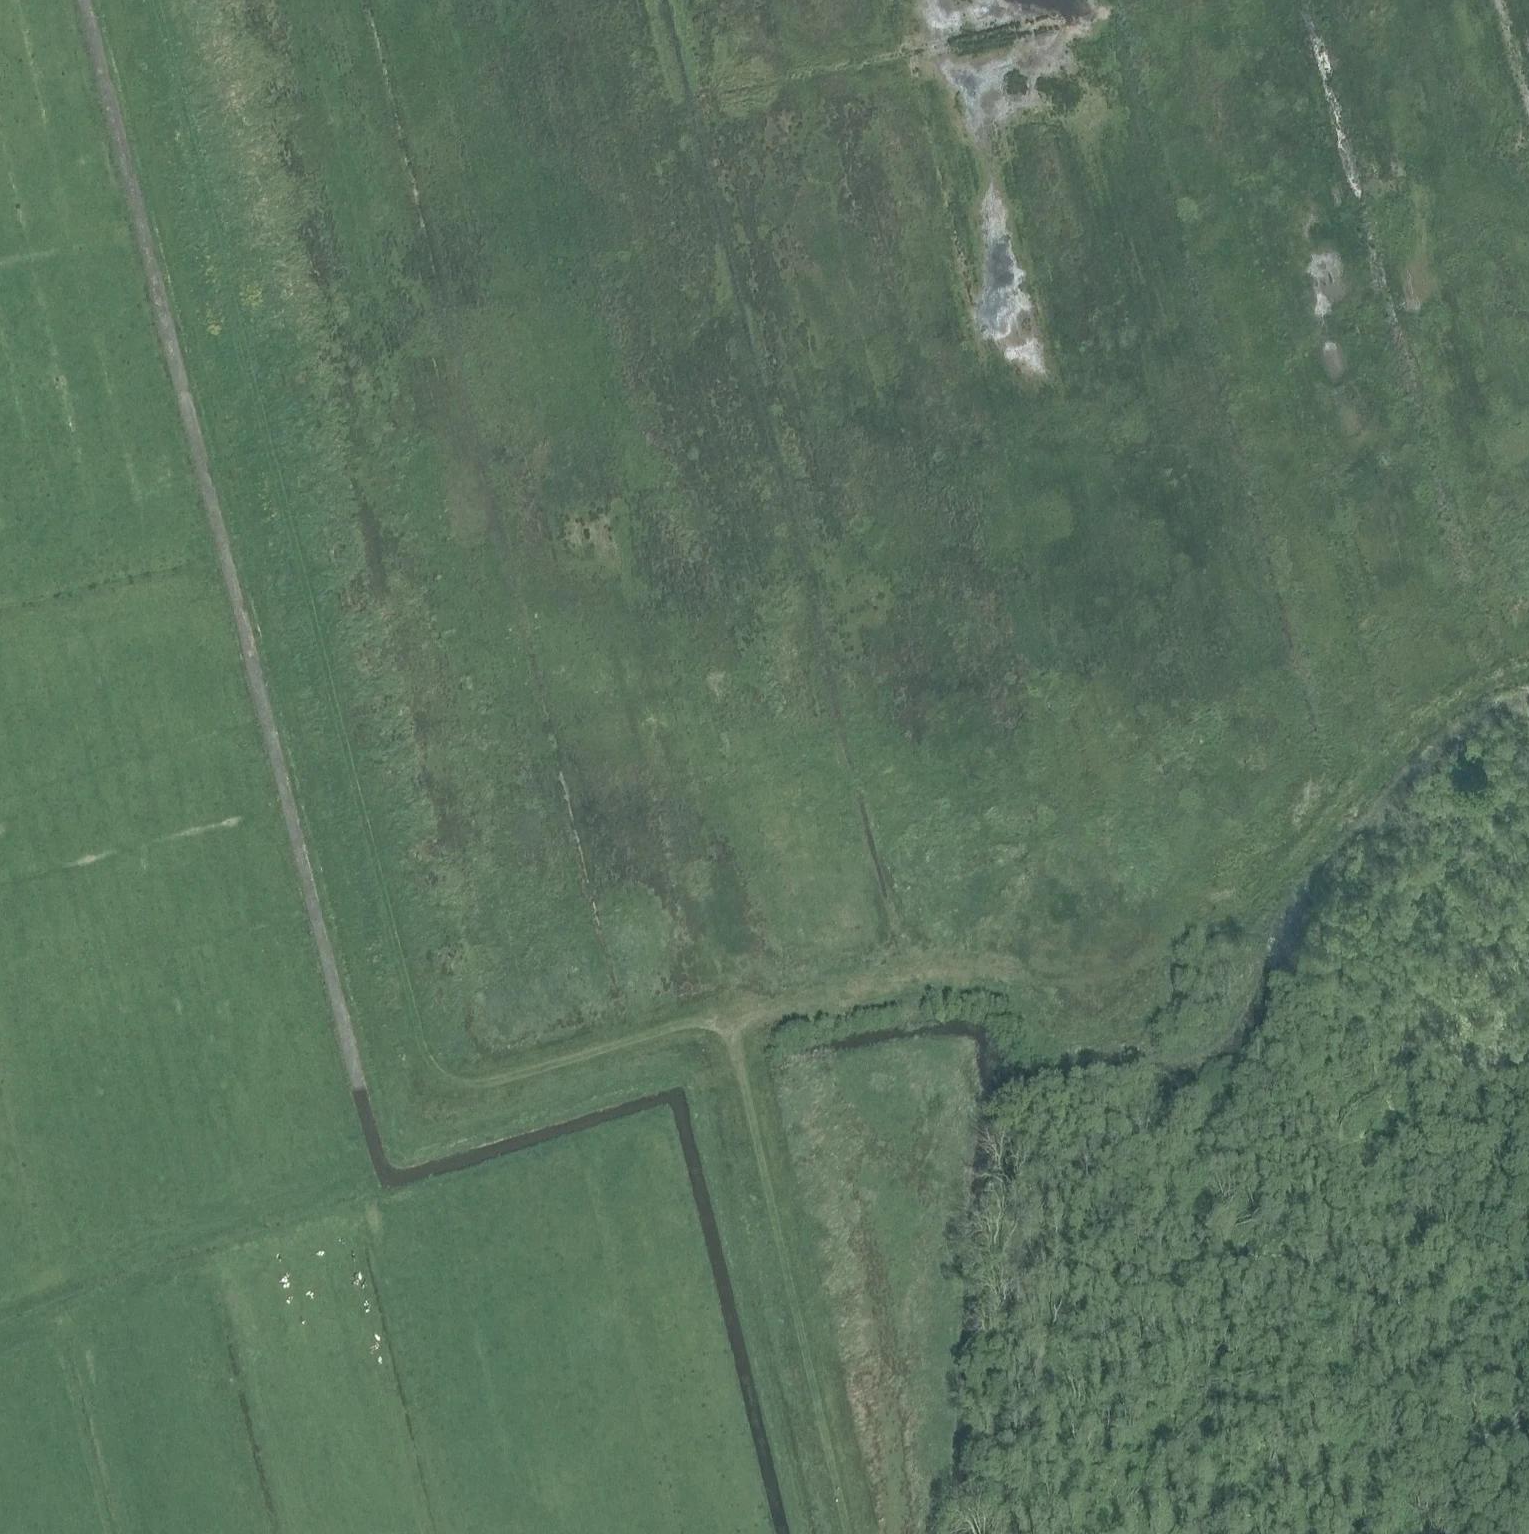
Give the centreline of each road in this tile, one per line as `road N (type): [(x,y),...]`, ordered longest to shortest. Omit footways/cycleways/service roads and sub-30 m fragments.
road 1 (track): [(846,1533),(727,1005),(482,1084)]

